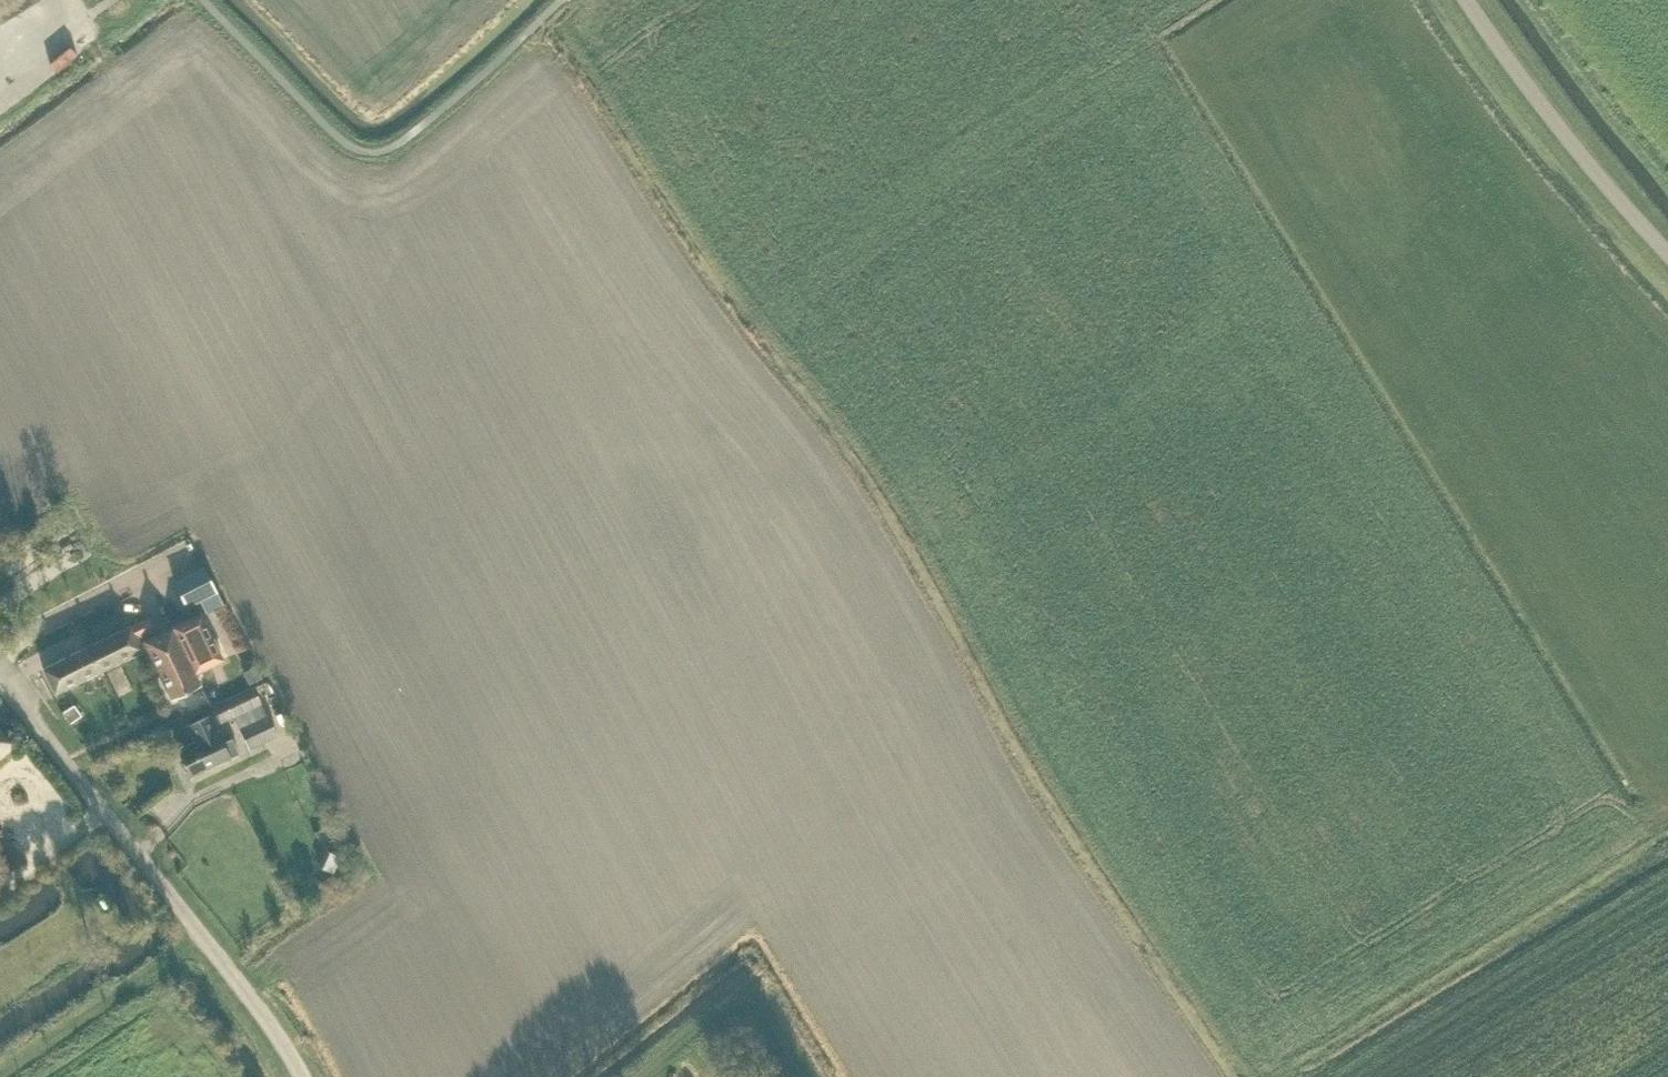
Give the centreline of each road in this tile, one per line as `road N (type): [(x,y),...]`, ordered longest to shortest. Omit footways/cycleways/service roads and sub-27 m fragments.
road 1 (unclassified): [(302,1076),(0,667)]
road 2 (unclassified): [(1667,254),(1467,0)]
road 3 (unclassified): [(0,97),(87,21),(75,0)]

